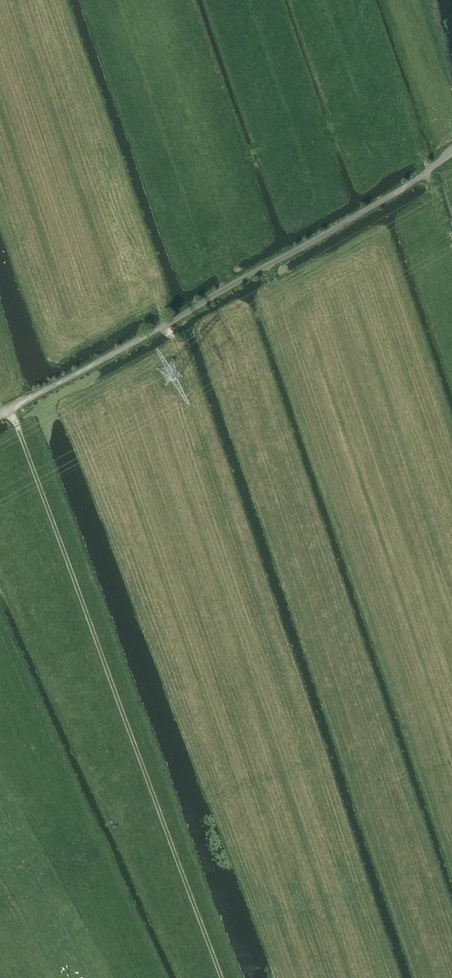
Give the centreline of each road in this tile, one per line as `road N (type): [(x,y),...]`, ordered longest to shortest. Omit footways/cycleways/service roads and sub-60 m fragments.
road 1 (track): [(10,410),(222,977)]
road 2 (unclassified): [(0,416),(414,182),(451,152)]

